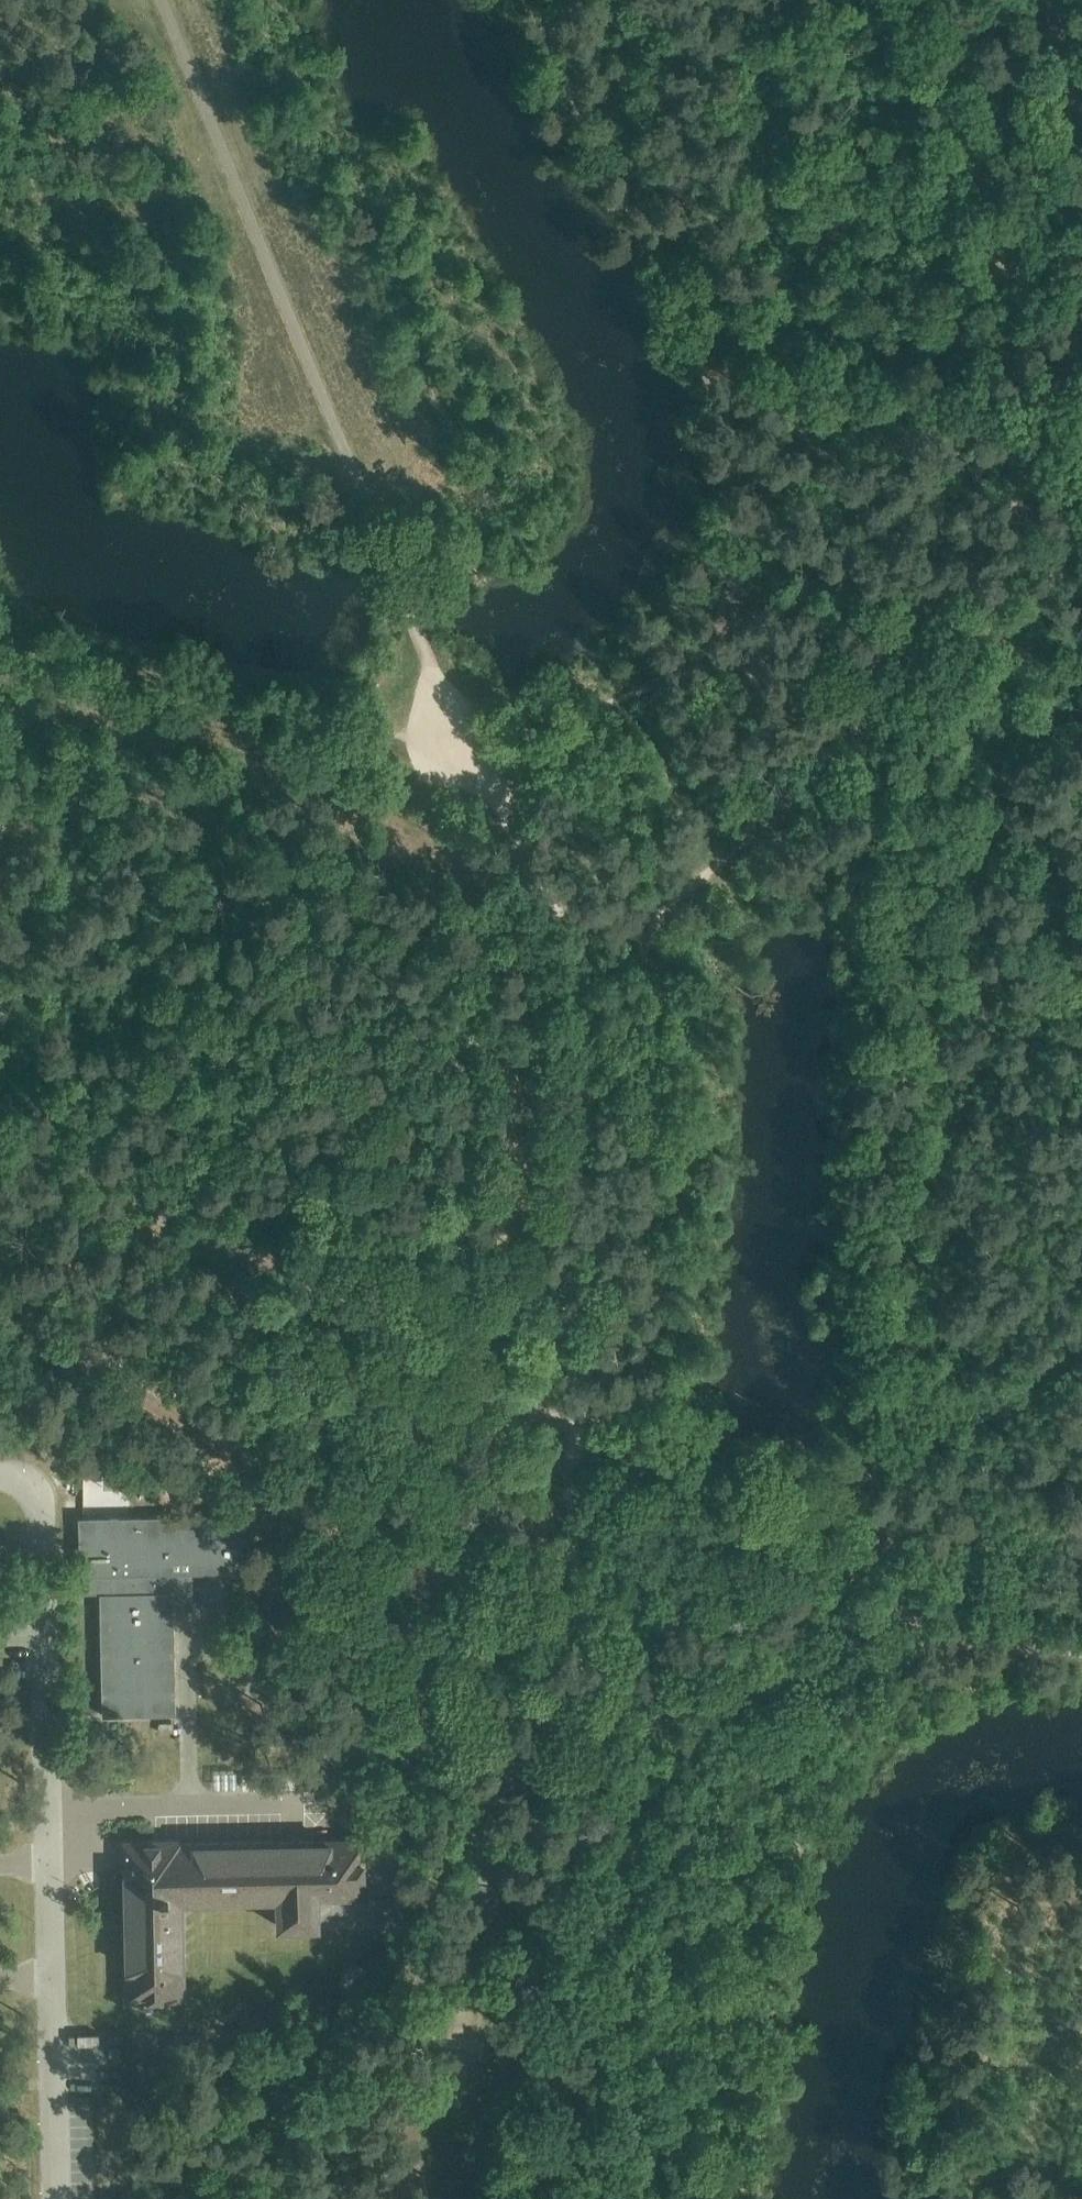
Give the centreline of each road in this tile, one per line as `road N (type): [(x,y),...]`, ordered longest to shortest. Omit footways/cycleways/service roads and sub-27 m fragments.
road 1 (track): [(418,649),(454,776),(465,894),(503,972),(560,1056),(569,1132),(557,1298),(577,1674),(630,1792)]
road 2 (unclassified): [(0,1479),(38,1502),(40,1519),(57,2198)]
road 3 (track): [(630,1792),(646,1841),(646,1905),(590,2078),(588,2198)]
road 4 (track): [(1021,0),(1038,64),(1081,143)]

